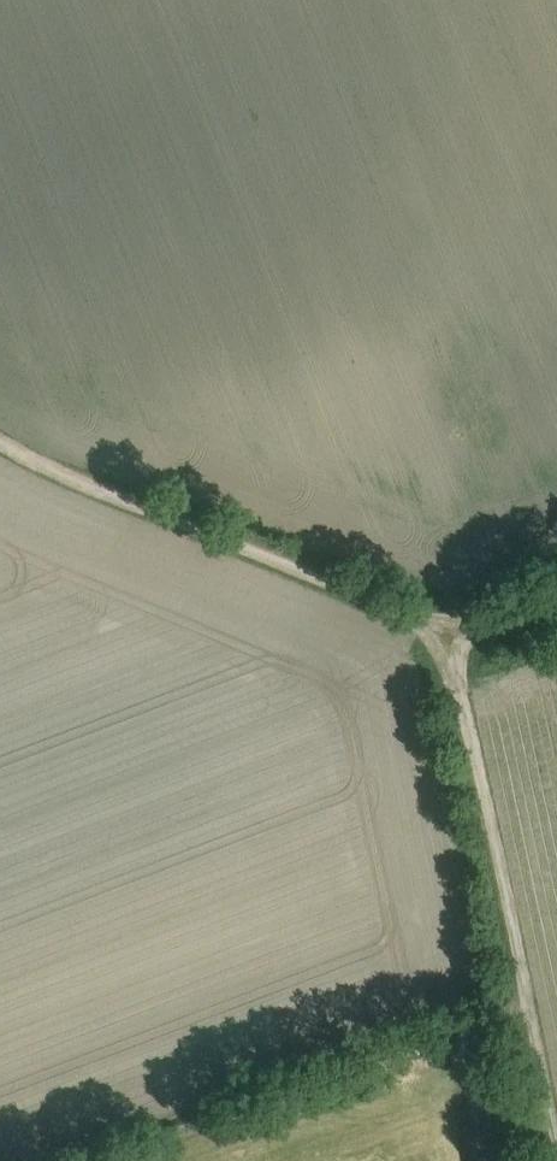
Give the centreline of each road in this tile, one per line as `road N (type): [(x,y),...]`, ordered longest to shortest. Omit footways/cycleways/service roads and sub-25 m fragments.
road 1 (track): [(446,627),(556,1125)]
road 2 (track): [(0,440),(182,524),(446,627)]

